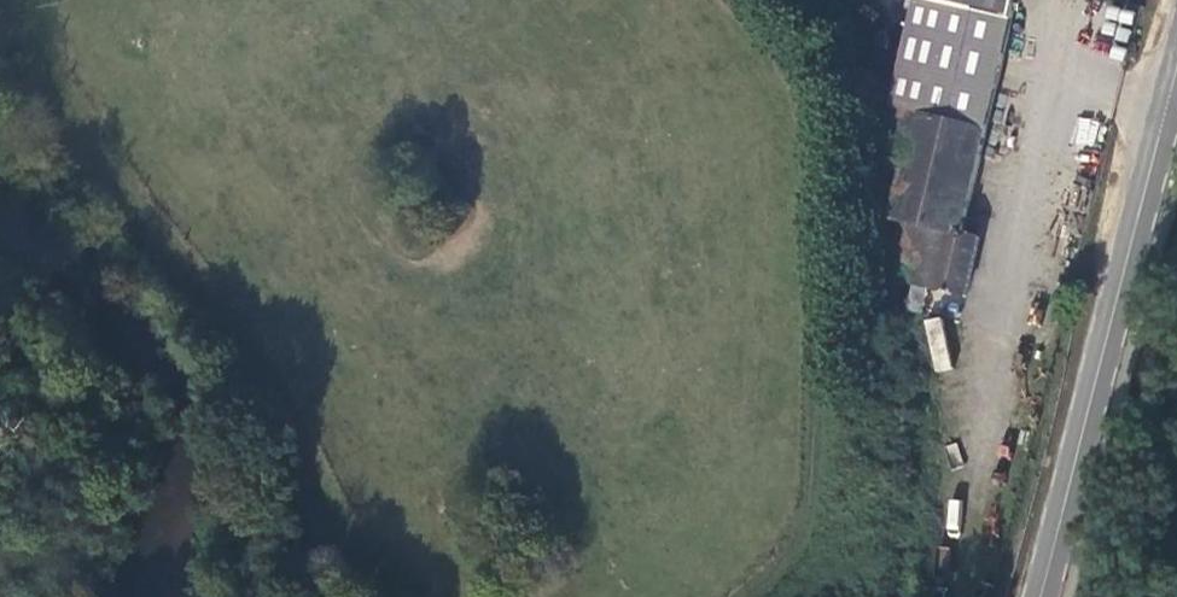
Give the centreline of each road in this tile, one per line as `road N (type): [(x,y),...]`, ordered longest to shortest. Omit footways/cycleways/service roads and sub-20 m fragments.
road 1 (secondary): [(1176,79),(1043,596)]

